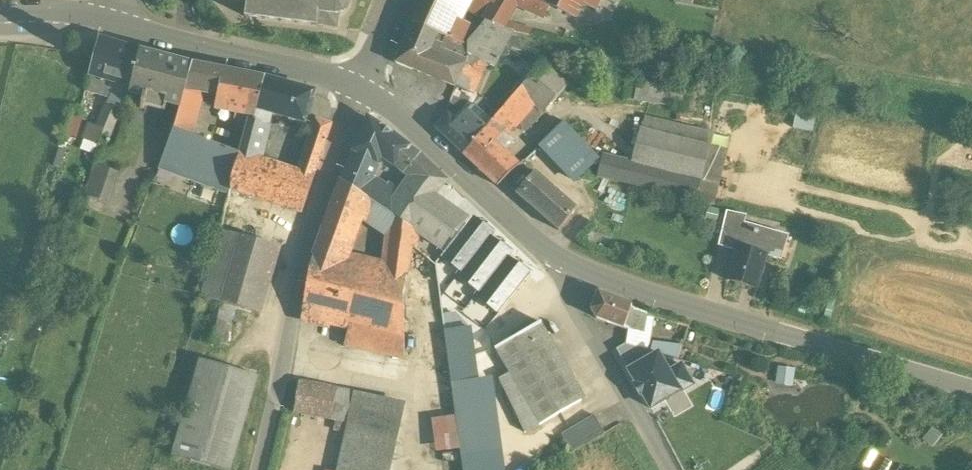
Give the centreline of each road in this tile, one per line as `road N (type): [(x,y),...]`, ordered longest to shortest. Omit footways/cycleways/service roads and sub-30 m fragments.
road 1 (tertiary): [(971,390),(565,263)]
road 2 (residential): [(360,87),(311,217),(253,469)]
road 3 (tertiary): [(565,263),(360,87)]
road 4 (tertiary): [(360,87),(110,21)]
road 5 (residential): [(667,469),(571,306),(565,263)]

